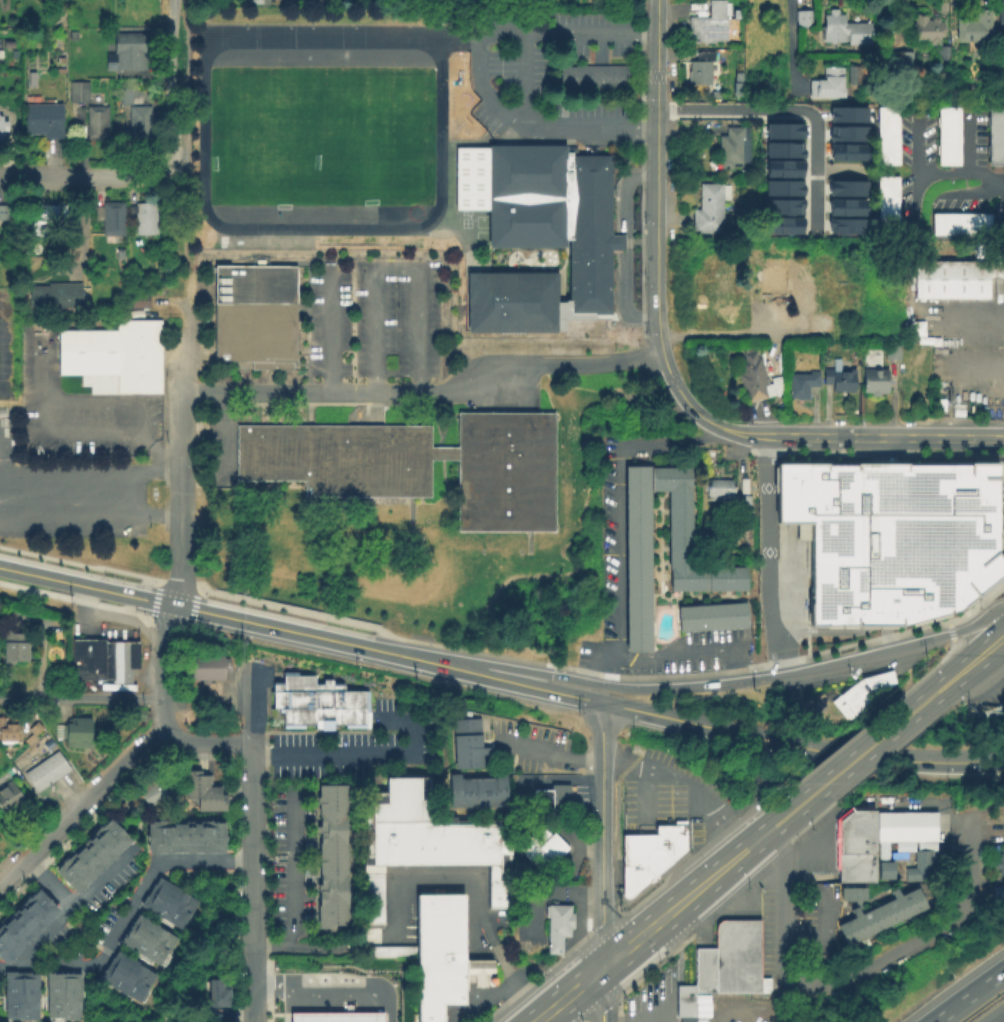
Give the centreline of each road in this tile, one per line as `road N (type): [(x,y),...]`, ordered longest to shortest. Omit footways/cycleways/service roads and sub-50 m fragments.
road 1 (primary): [(1003,620),(818,668),(678,688),(633,690),(477,662),(423,662)]
road 2 (secondary): [(1003,759),(832,752),(598,701)]
road 3 (tertiary): [(657,0),(661,354)]
road 4 (residential): [(181,296),(183,582),(173,606)]
road 5 (tertiary): [(598,701),(598,972)]
road 6 (secondary): [(423,662),(173,606)]
road 7 (residential): [(252,743),(252,989)]
road 8 (tertiary): [(776,436),(1003,438)]
road 9 (primary): [(768,833),(598,972)]
road 10 (primary): [(930,698),(768,833)]
road 11 (residential): [(966,912),(856,975),(800,981)]
road 12 (secondary): [(598,701),(423,662)]
road 13 (secondary): [(173,606),(0,568)]
road 14 (residential): [(162,700),(0,697)]
road 15 (residential): [(175,0),(165,161)]
road 16 (residential): [(768,833),(785,862),(788,967),(800,981)]
road 17 (tertiary): [(661,354),(698,415),(754,435)]
road 18 (residential): [(91,799),(0,889)]
road 19 (residential): [(173,606),(165,625),(166,728)]

